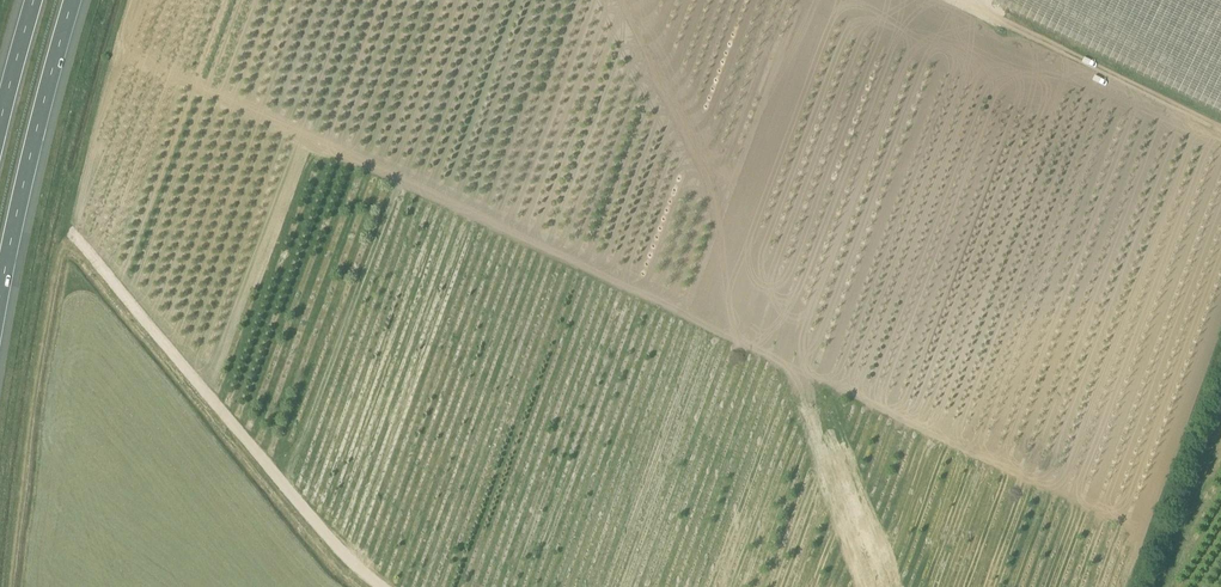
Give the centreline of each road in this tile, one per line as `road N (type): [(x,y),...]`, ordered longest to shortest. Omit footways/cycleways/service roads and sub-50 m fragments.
road 1 (motorway): [(0,297),(73,0)]
road 2 (track): [(1220,127),(954,0)]
road 3 (motorway): [(31,0),(0,128)]

